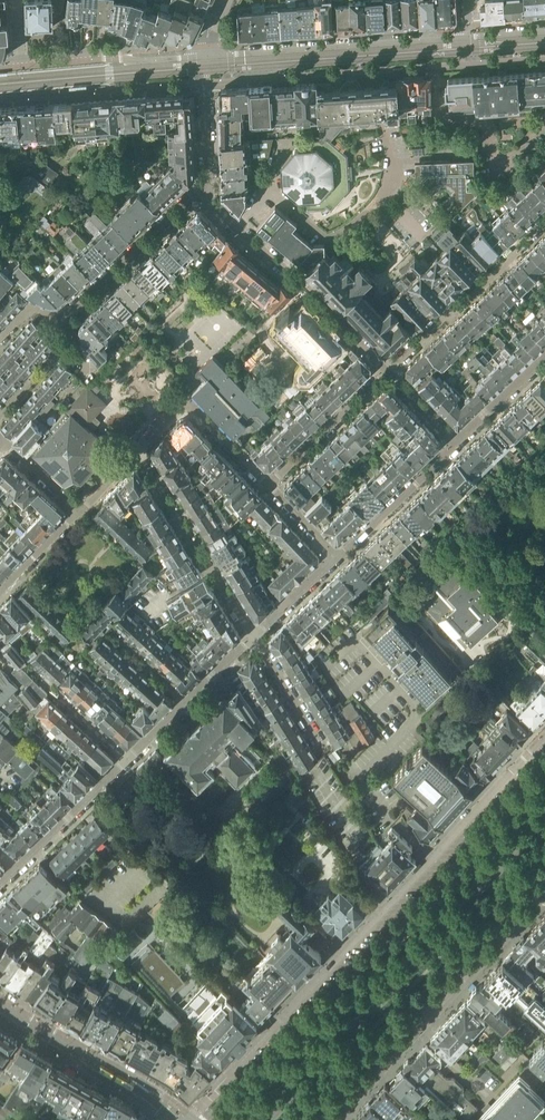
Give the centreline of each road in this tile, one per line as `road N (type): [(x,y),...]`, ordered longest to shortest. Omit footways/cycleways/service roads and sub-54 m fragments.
road 1 (tertiary): [(544,736),(196,1110)]
road 2 (unclassified): [(262,1119),(544,815)]
road 3 (residential): [(205,83),(544,58)]
road 4 (tertiary): [(337,1119),(544,896)]
road 5 (residential): [(79,512),(186,404),(268,485)]
road 6 (tertiary): [(465,38),(203,57)]
road 7 (residential): [(387,372),(205,195)]
road 8 (residential): [(544,220),(387,372)]
road 9 (tertiary): [(203,57),(0,68)]
road 10 (residential): [(205,195),(193,195),(59,326)]
road 11 (residential): [(0,1002),(168,1106)]
road 12 (residential): [(268,485),(387,372)]
road 13 (residential): [(455,443),(337,556)]
road 14 (residential): [(125,759),(15,867)]
road 15 (residential): [(319,743),(254,637)]
road 16 (residential): [(544,357),(455,443)]
road 17 (residential): [(0,416),(69,342),(59,326)]

